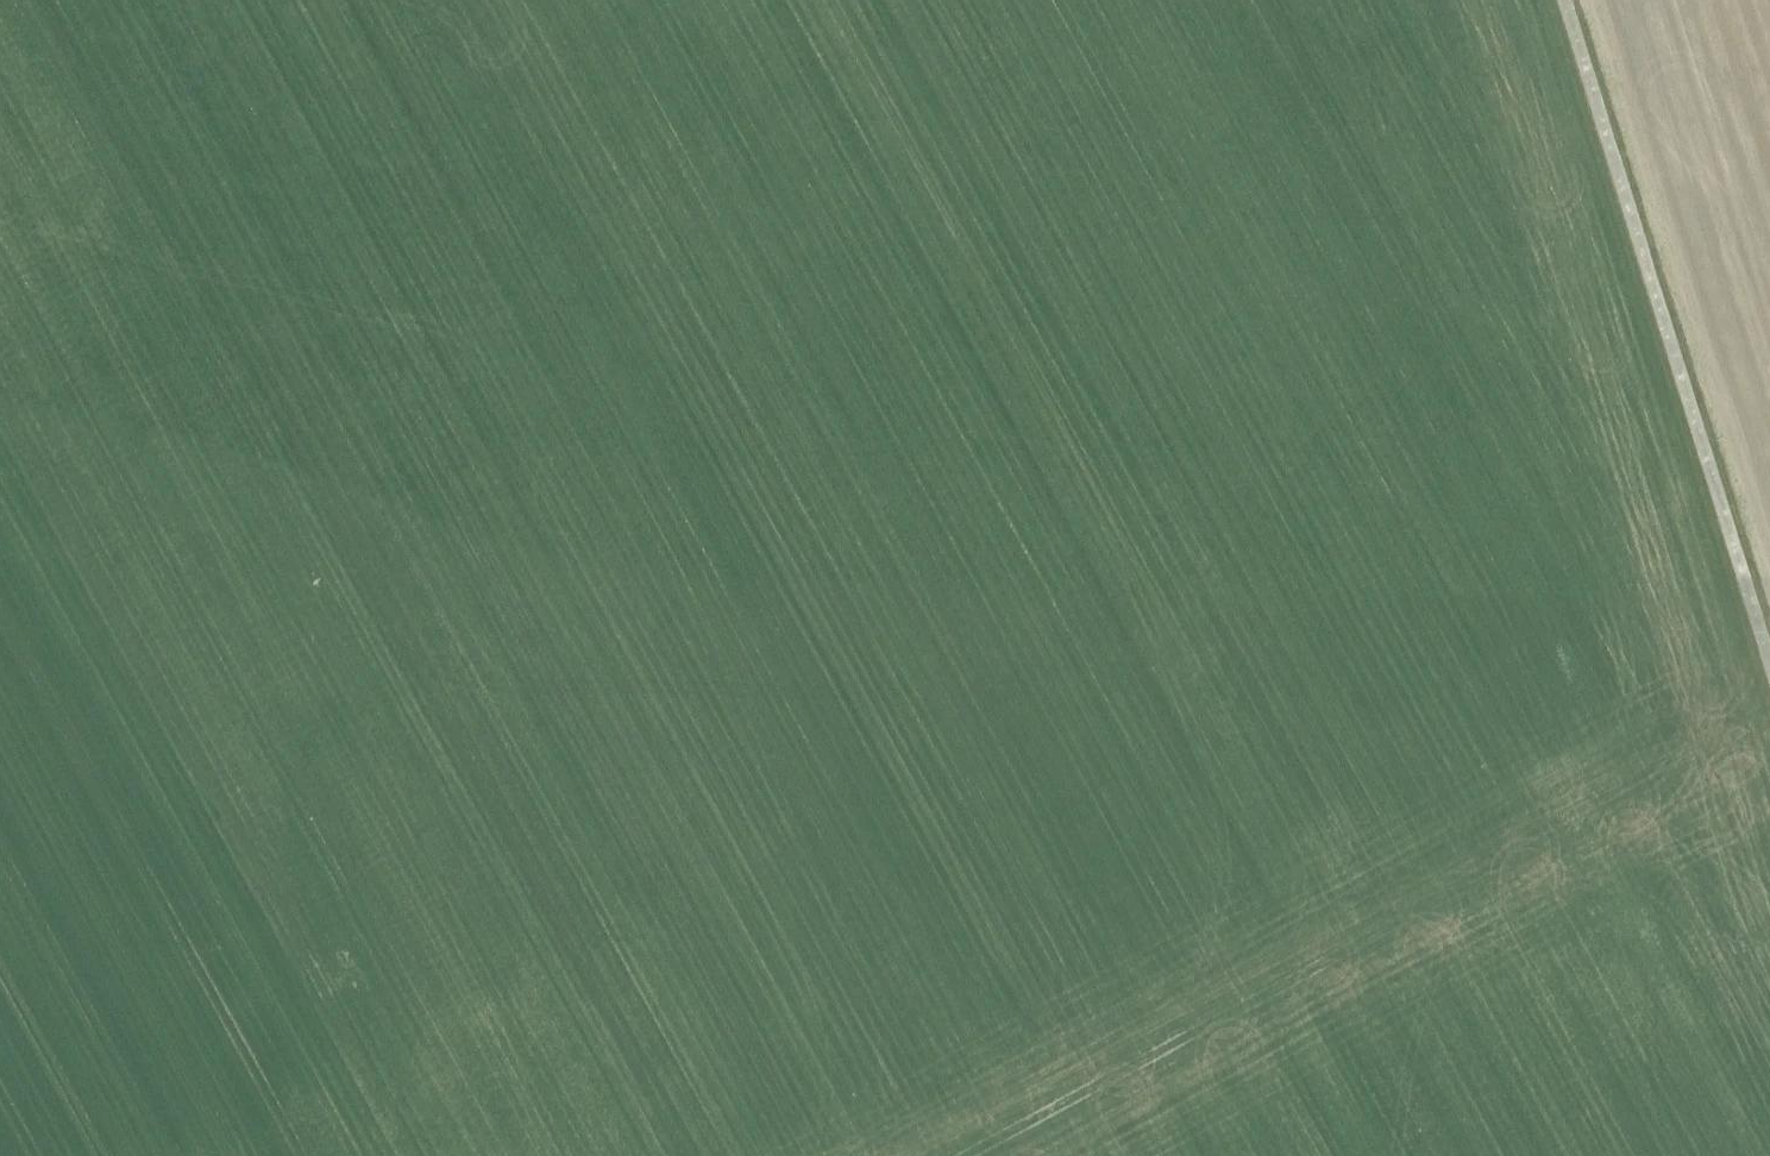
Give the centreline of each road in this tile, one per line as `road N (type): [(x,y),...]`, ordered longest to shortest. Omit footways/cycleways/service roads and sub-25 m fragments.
road 1 (unclassified): [(1769,665),(1563,0)]

